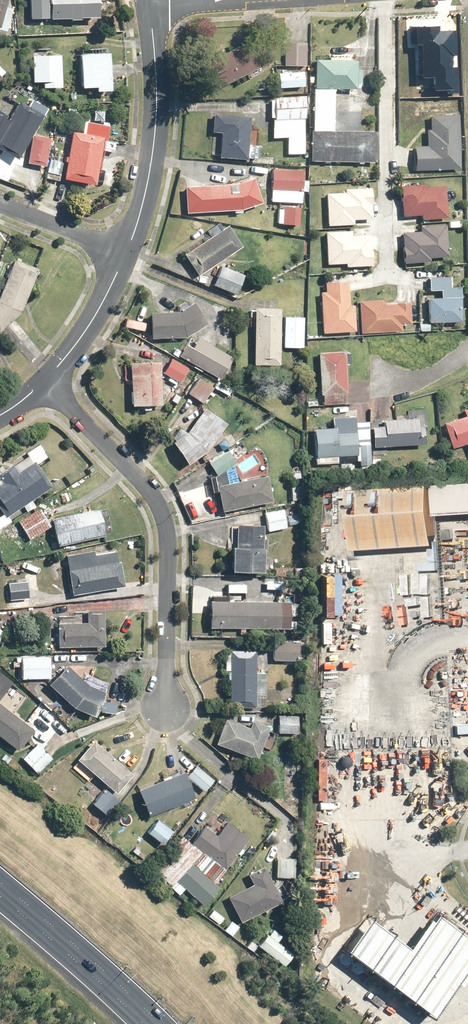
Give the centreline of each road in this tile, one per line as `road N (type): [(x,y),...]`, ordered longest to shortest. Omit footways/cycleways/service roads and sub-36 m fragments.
road 1 (residential): [(48,379),(168,519),(167,709)]
road 2 (residential): [(382,0),(387,275)]
road 3 (residential): [(124,253),(153,152),(150,0)]
road 4 (motorway): [(0,891),(147,1023)]
road 5 (residential): [(48,379),(108,294),(124,253)]
road 6 (residential): [(0,201),(124,253)]

